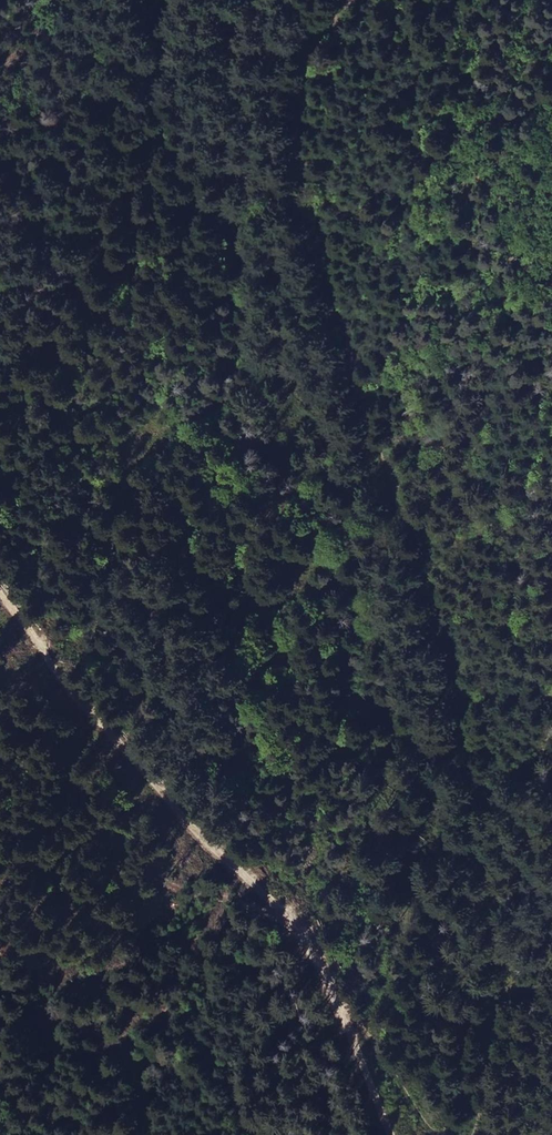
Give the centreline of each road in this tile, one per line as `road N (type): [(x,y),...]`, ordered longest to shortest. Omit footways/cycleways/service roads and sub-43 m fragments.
road 1 (track): [(0,645),(75,747),(244,909),(275,958),(334,1018),(390,1134)]

